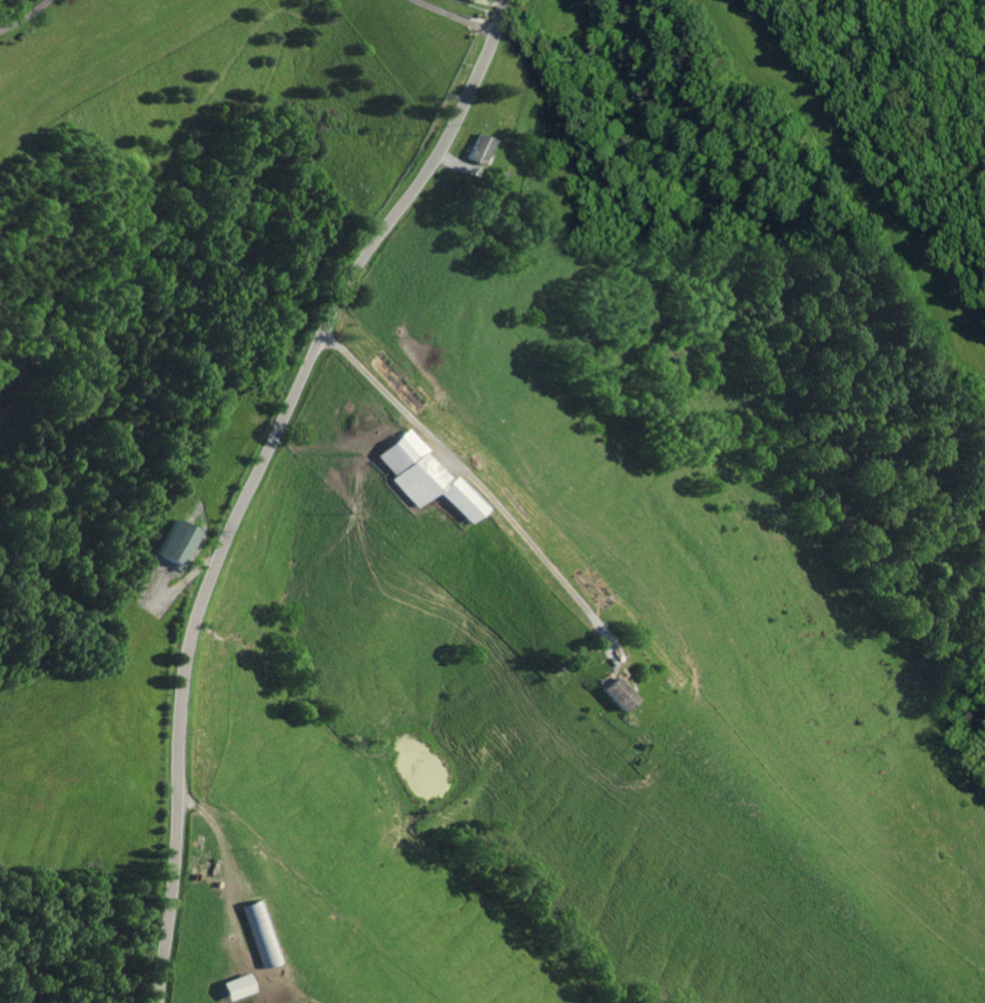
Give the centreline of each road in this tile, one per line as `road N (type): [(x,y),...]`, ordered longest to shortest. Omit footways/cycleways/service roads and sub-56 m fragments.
road 1 (tertiary): [(141,1002),(168,667),(187,593),(310,330),(429,141),(491,0)]

